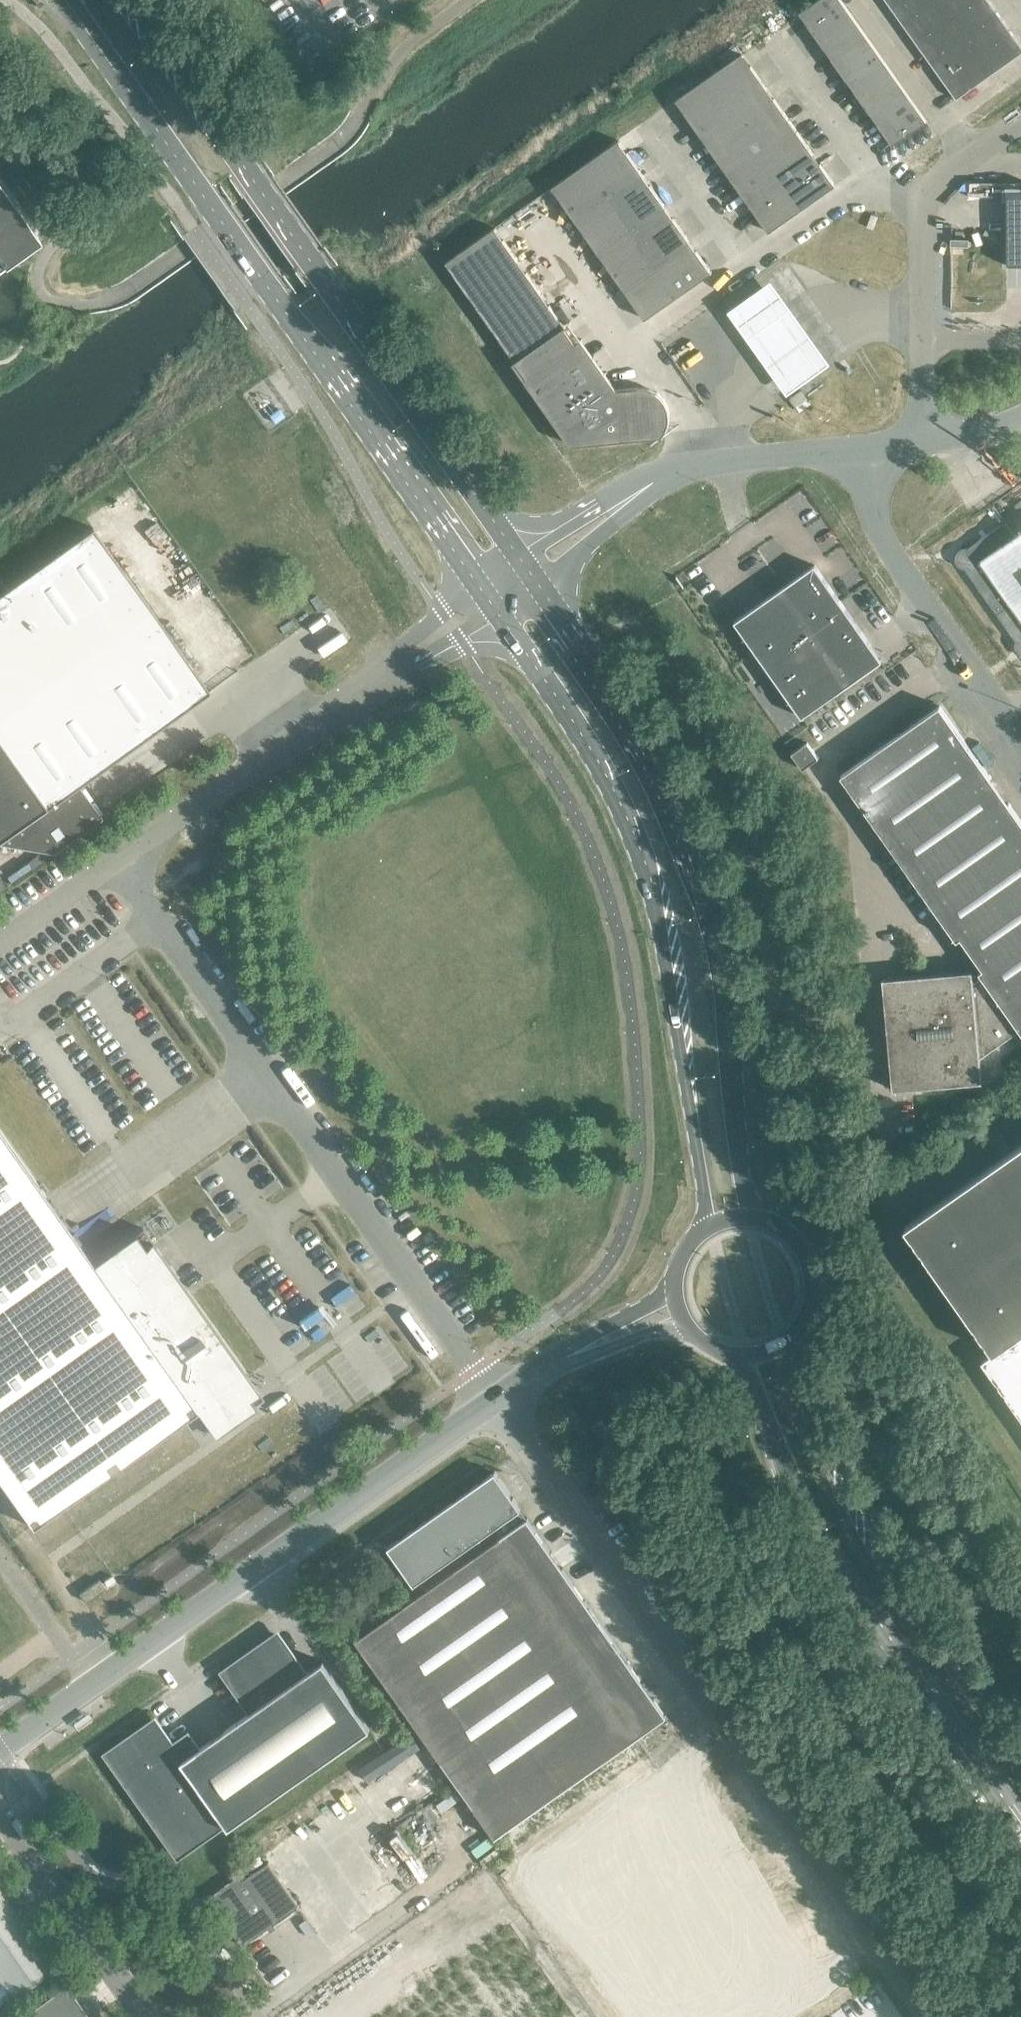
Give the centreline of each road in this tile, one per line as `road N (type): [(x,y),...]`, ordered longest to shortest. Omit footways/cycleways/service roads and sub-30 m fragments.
road 1 (unclassified): [(496,1400),(138,887),(137,851),(369,686)]
road 2 (unclassified): [(923,2016),(496,1400)]
road 3 (secondary): [(68,0),(476,579)]
road 4 (secondary): [(757,1223),(743,1173),(713,926),(655,779),(538,590)]
road 5 (secondary): [(516,554),(129,0)]
road 6 (secondary): [(500,617),(581,733),(637,839),(706,1233)]
road 7 (unclassified): [(0,1755),(496,1400)]
road 8 (secondary): [(749,1360),(781,1459),(835,1570),(899,1677),(1020,1842)]
road 9 (secondary): [(1020,1754),(911,1593),(836,1457),(790,1343)]
road 10 (unclassified): [(1020,121),(945,175),(919,220),(921,446)]
road 11 (unclassified): [(1020,733),(875,526),(873,459)]
road 12 (unclassified): [(151,2016),(0,1806)]
road 13 (unclassified): [(873,459),(726,468),(660,485)]
road 14 (unclassified): [(538,590),(645,508),(660,485)]
road 15 (unclassified): [(660,485),(596,504),(516,554)]
road 16 (unclassified): [(476,579),(369,686)]
road 17 (secondary): [(790,1343),(804,1326),(812,1284),(795,1245),(757,1223)]
road 18 (unclassified): [(369,686),(500,617)]
road 19 (unclassified): [(675,1283),(563,1357)]
road 20 (unclassified): [(563,1357),(683,1325)]

